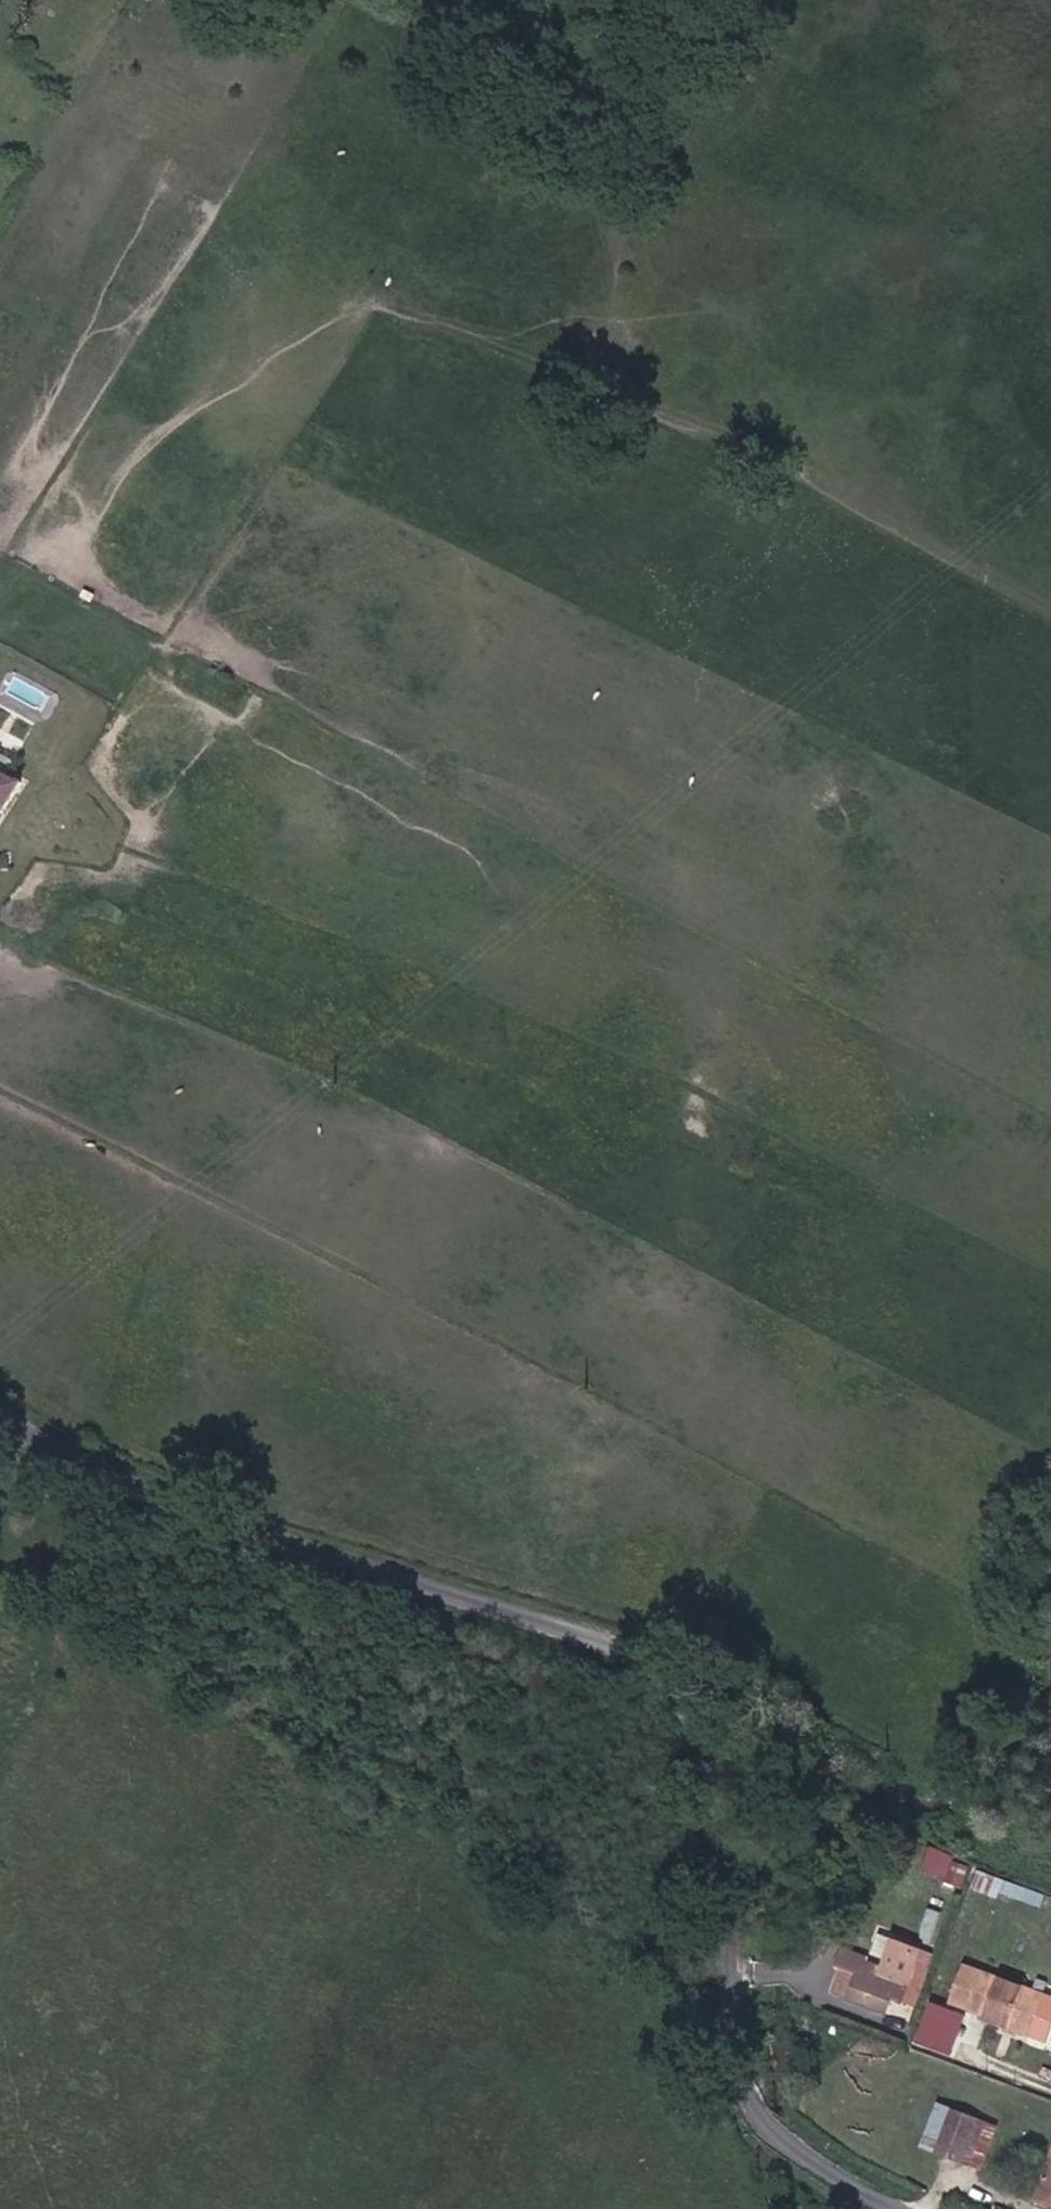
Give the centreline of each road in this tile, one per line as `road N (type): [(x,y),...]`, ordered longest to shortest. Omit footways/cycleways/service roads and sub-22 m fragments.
road 1 (residential): [(899,2208),(766,2123),(733,1990),(699,1725),(627,1653),(241,1537),(0,1409)]

